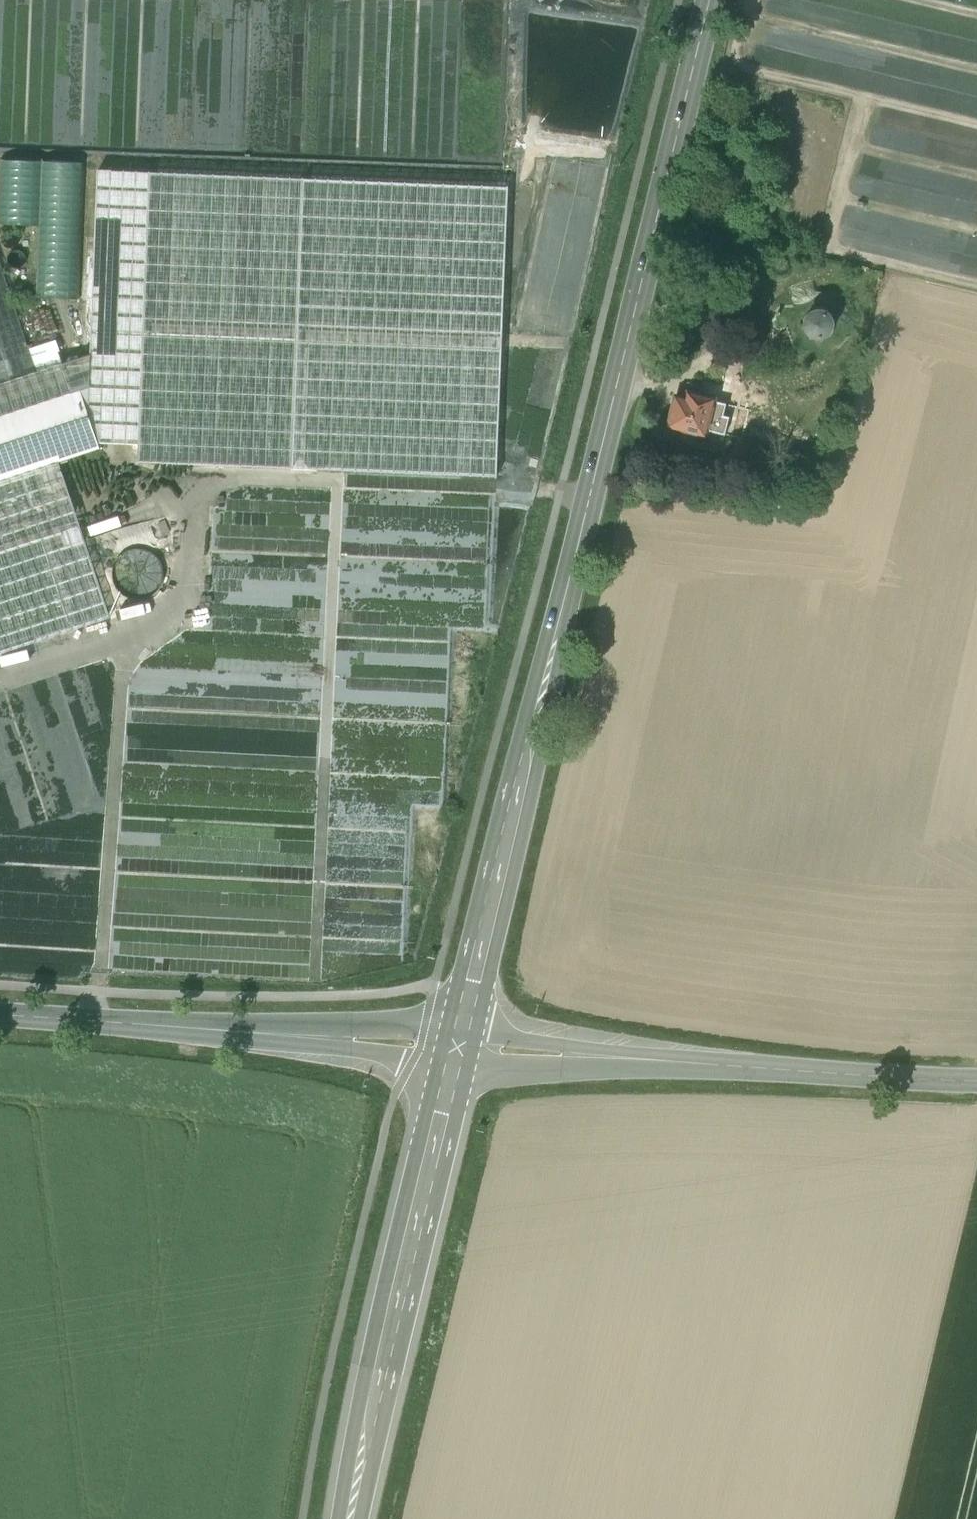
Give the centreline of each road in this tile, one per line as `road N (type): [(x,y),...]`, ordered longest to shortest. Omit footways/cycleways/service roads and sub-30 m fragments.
road 1 (primary): [(457,1048),(706,0)]
road 2 (tertiary): [(457,1048),(976,1081)]
road 3 (primary): [(348,1518),(457,1048)]
road 4 (tertiary): [(457,1048),(0,1015)]

